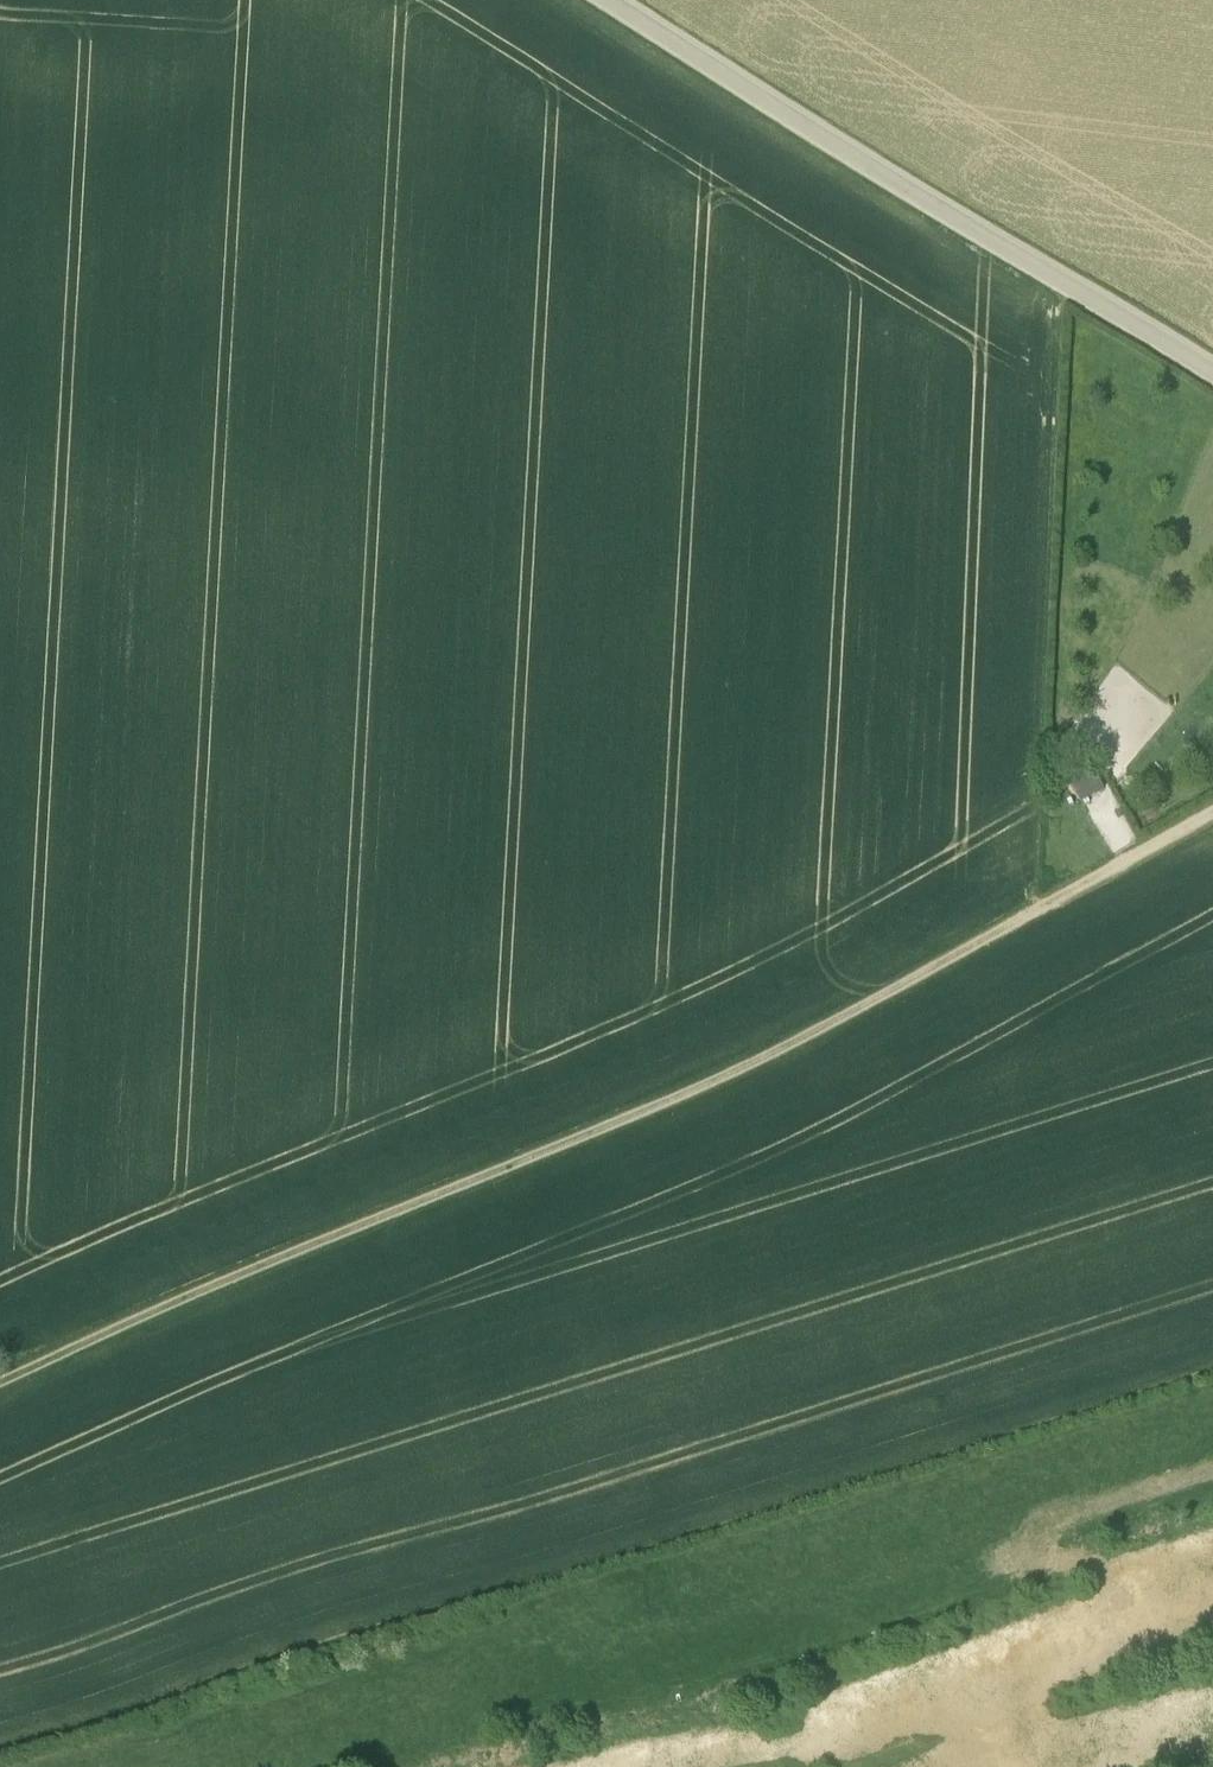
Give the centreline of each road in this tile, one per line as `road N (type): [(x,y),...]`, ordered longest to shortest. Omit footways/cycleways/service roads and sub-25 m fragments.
road 1 (track): [(0,1381),(722,1079),(1212,813)]
road 2 (unclassified): [(1212,371),(611,0)]

